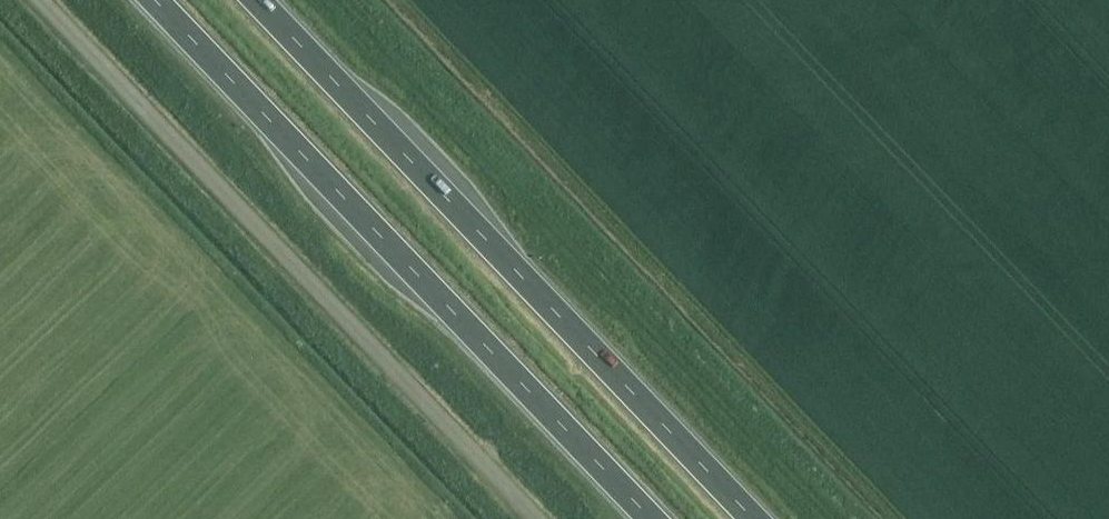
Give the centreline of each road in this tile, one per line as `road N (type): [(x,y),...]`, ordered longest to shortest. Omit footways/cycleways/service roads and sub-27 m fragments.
road 1 (trunk): [(149,0),(647,518)]
road 2 (unclassified): [(535,518),(39,0)]
road 3 (trunk): [(754,518),(260,0)]

